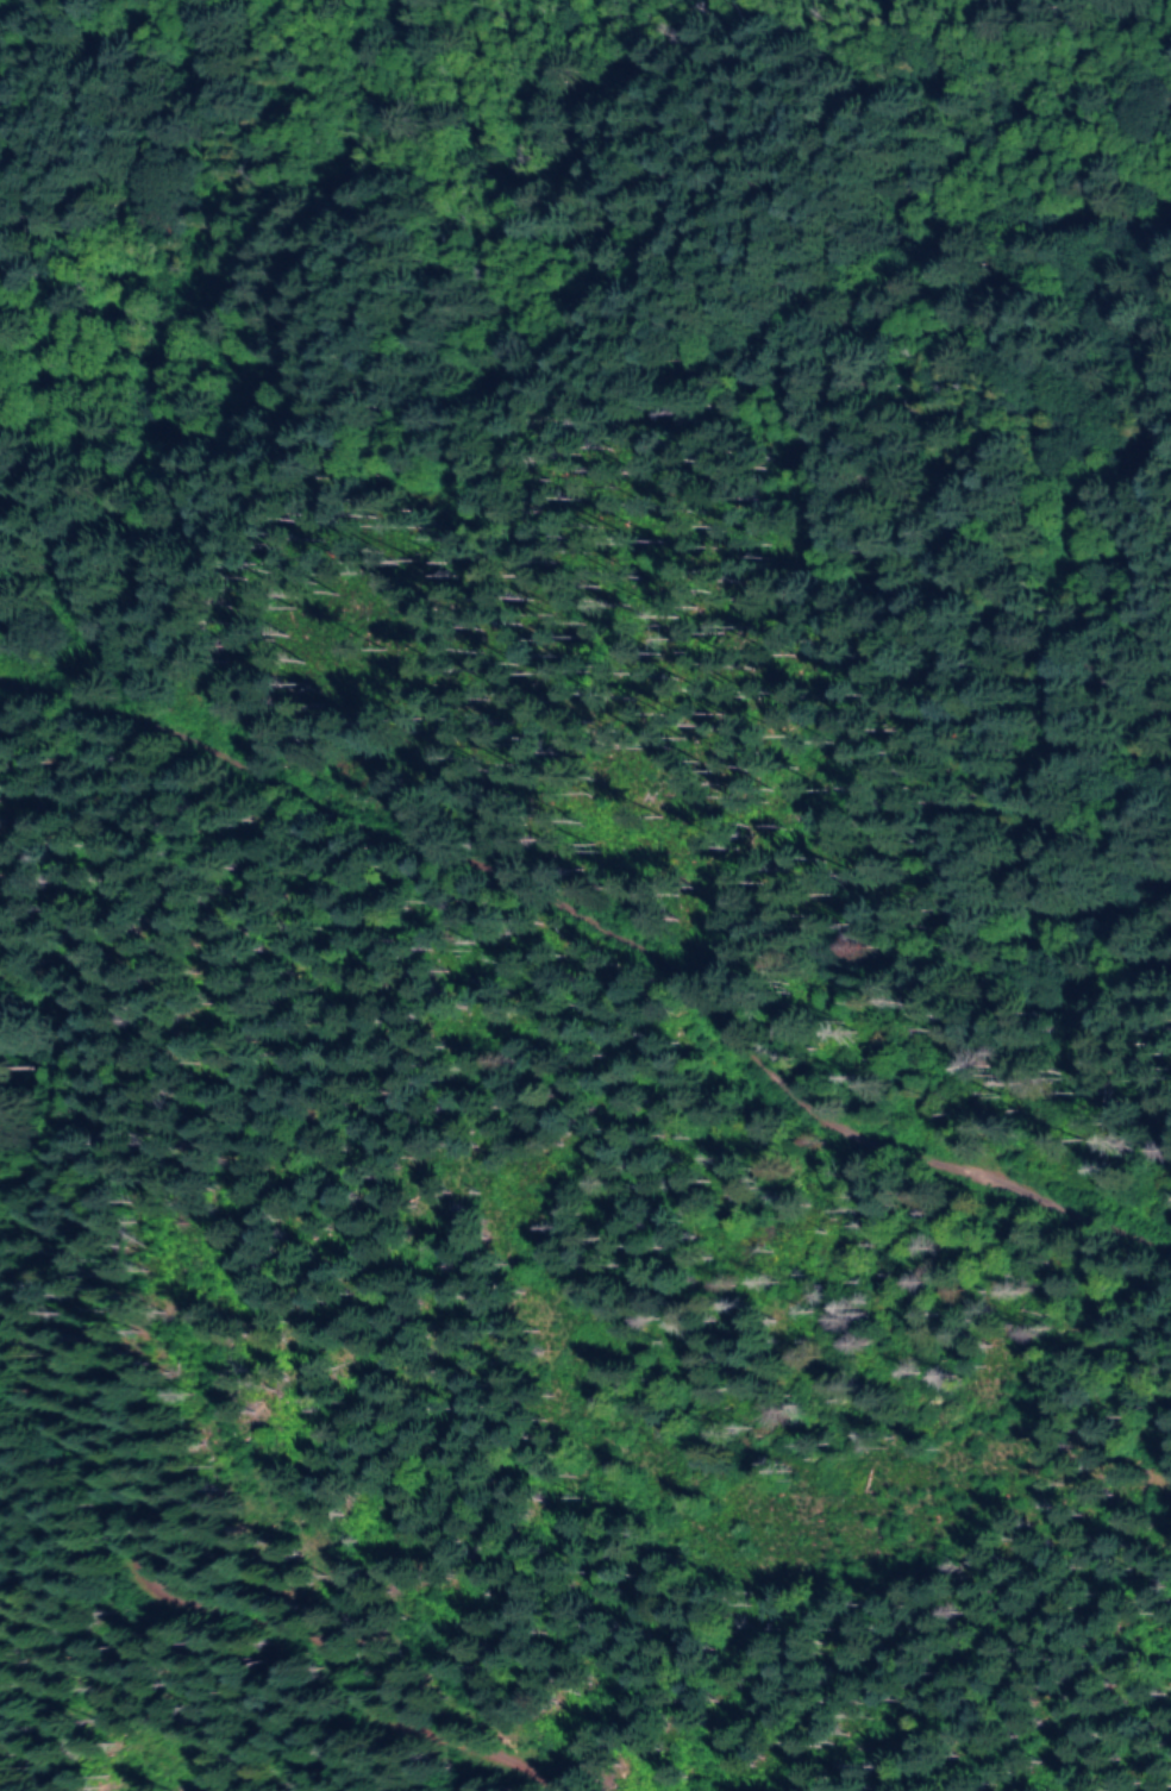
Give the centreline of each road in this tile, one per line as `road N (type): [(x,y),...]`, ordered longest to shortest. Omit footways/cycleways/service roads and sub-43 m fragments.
road 1 (residential): [(1170,1194),(881,1150),(696,972),(463,788),(321,724),(0,675)]
road 2 (residential): [(0,877),(38,965),(74,1441),(549,1739),(605,1790)]

